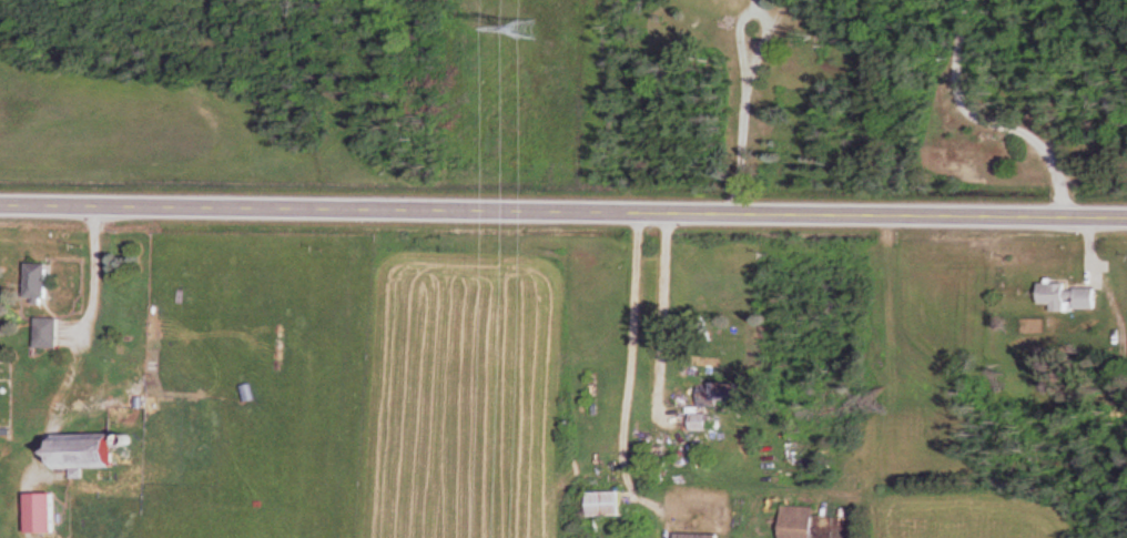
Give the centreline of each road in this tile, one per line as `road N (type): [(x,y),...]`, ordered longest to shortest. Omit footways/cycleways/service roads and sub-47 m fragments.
road 1 (tertiary): [(1126,217),(0,202)]

